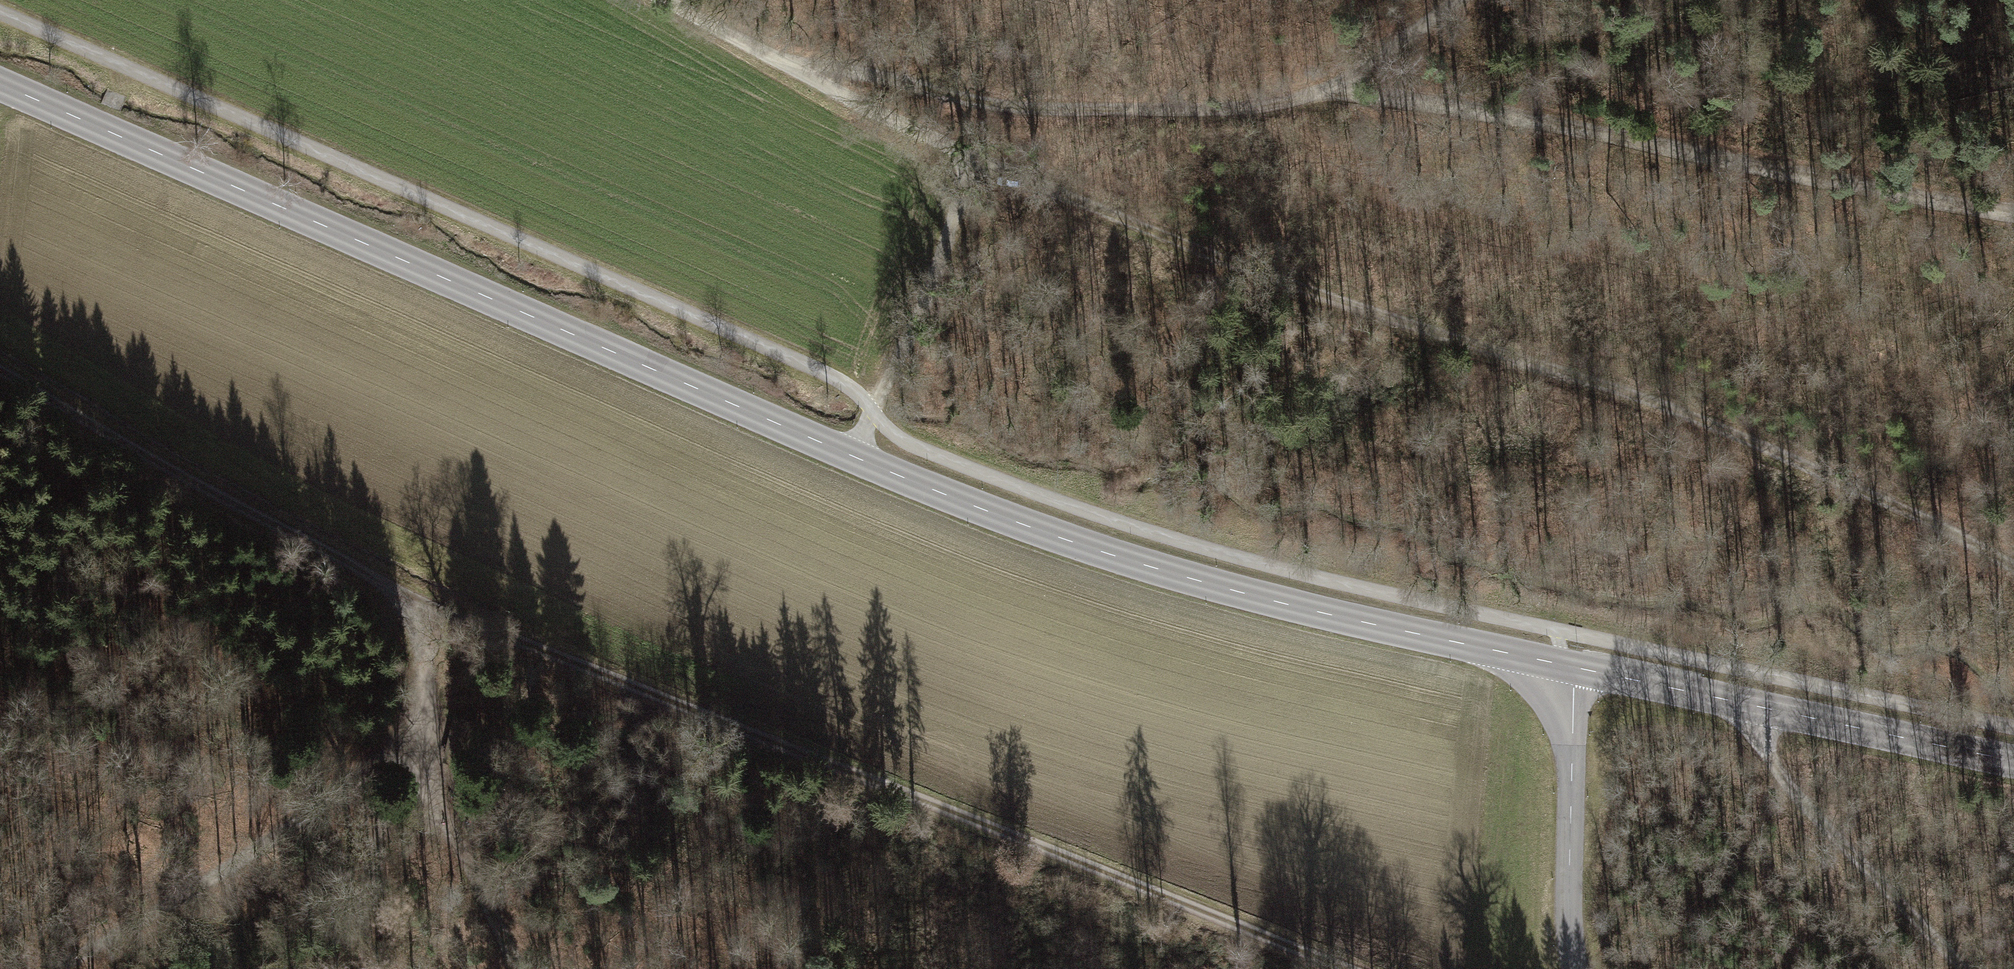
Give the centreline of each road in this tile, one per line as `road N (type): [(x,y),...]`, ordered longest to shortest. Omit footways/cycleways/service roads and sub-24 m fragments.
road 1 (tertiary): [(0,84),(852,460),(1036,533),(1224,591),(1577,670)]
road 2 (track): [(2013,561),(1686,415),(1373,314),(967,160),(657,0)]
road 3 (track): [(0,374),(424,606),(1330,968)]
road 4 (track): [(770,61),(986,111),(1290,107),(1341,84),(1457,0)]
road 5 (track): [(2013,213),(1341,84)]
road 6 (tertiary): [(1577,670),(2013,764)]
road 7 (track): [(413,731),(226,871),(48,968)]
road 8 (track): [(424,606),(425,682),(370,875),(371,968)]
road 9 (track): [(1760,711),(1774,771),(1956,968)]
road 10 (unclassified): [(1578,968),(1568,915),(1577,670)]
road 11 (track): [(413,731),(523,968)]

